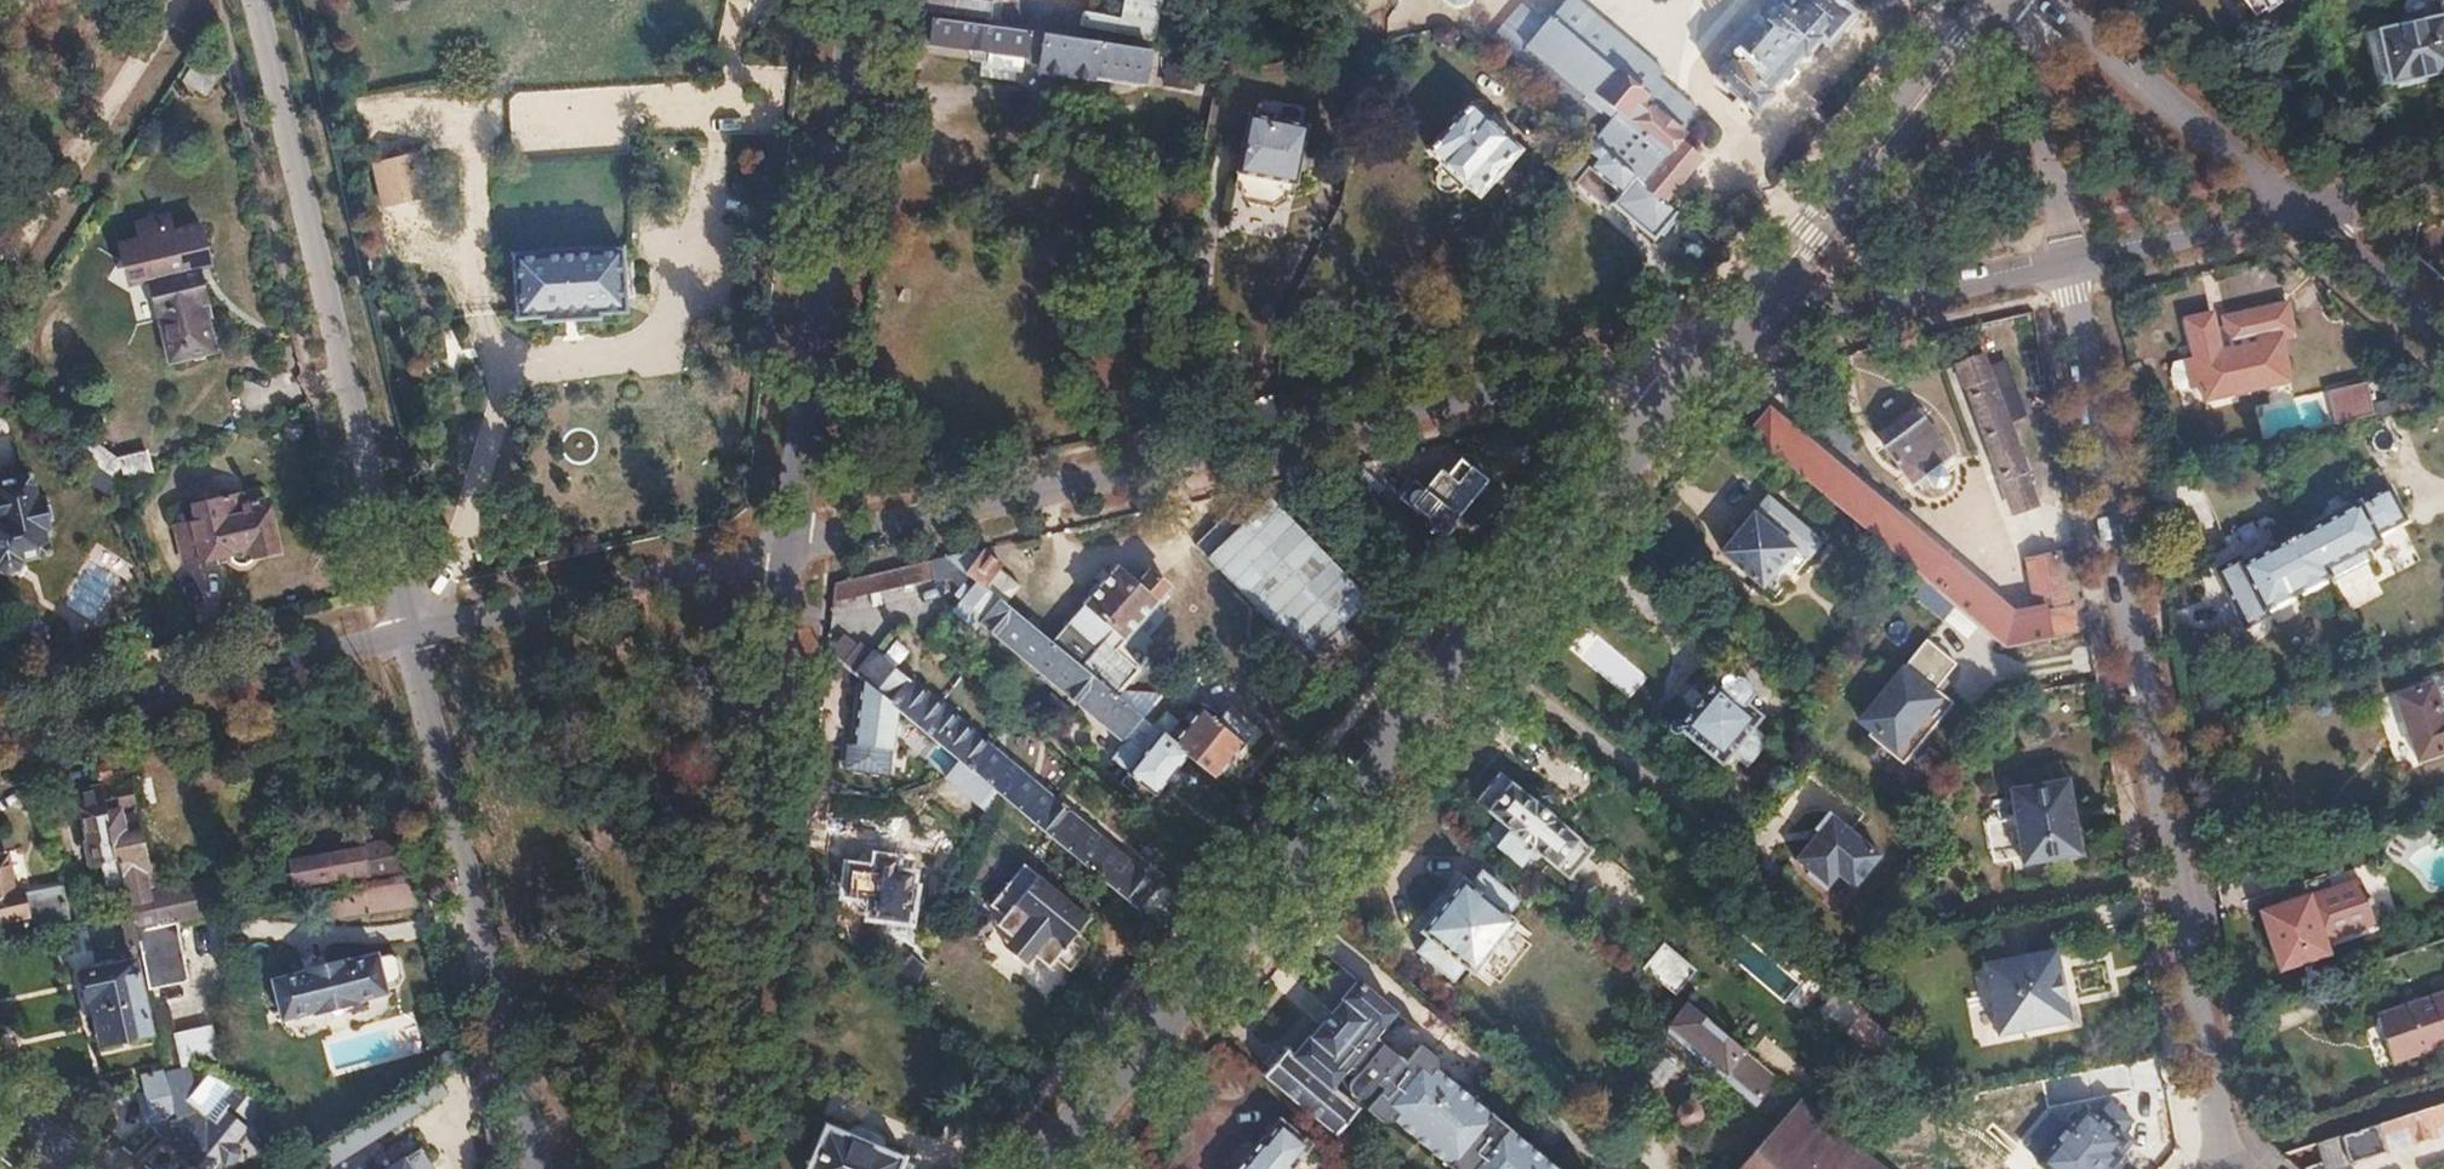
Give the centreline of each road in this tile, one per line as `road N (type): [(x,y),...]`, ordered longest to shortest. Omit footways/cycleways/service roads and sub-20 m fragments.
road 1 (residential): [(1724,338),(1024,1168)]
road 2 (residential): [(1724,338),(790,548)]
road 3 (residential): [(2220,1154),(2067,261)]
road 4 (residential): [(405,634),(253,0)]
road 5 (residential): [(713,1168),(790,548)]
road 6 (residential): [(790,548),(858,0)]
road 7 (residential): [(535,1168),(405,634)]
road 8 (residential): [(1995,0),(1724,338)]
road 9 (residential): [(405,634),(0,727)]
road 10 (residential): [(790,548),(405,634)]
road 11 (residential): [(1724,338),(2067,261)]
road 12 (residential): [(2290,213),(2031,0)]
road 13 (residential): [(0,270),(179,0)]
road 14 (unclassified): [(2067,261),(2014,0)]
road 15 (residential): [(2067,261),(2290,213)]
road 16 (residential): [(2290,213),(2443,340)]
road 17 (residential): [(2443,178),(2290,213)]

